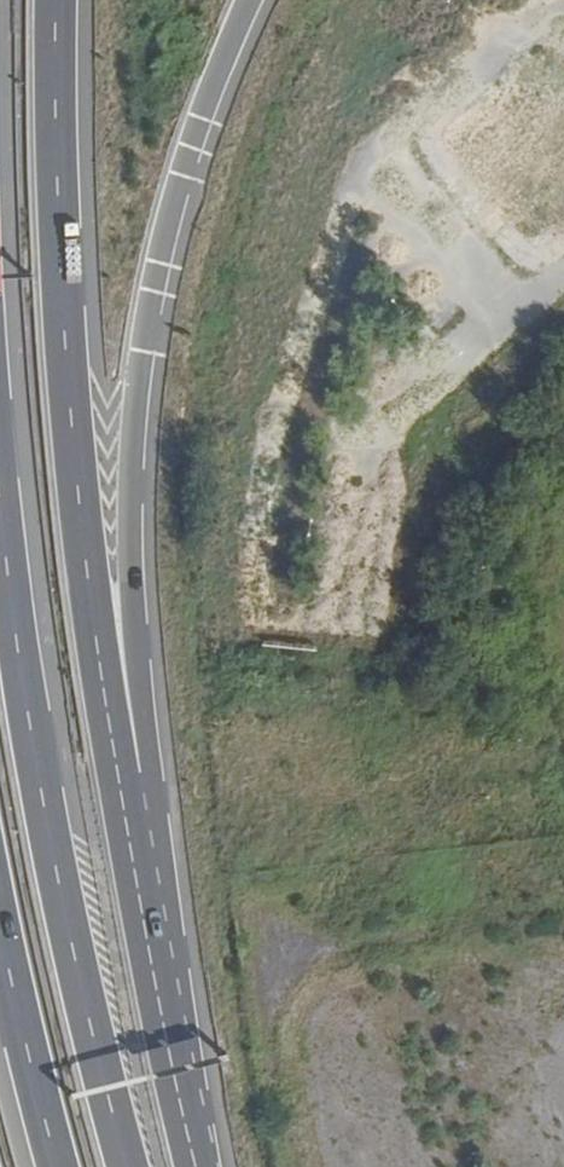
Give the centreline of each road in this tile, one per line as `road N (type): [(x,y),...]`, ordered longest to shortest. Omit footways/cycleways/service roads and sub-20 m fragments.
road 1 (trunk): [(119,761),(141,690),(135,492),(156,300),(178,205),(255,0)]
road 2 (motorway): [(119,761),(67,381),(55,0)]
road 3 (trunk): [(128,1166),(78,981),(34,751),(0,499)]
road 4 (trunk): [(200,1166),(119,761)]
road 5 (trunk): [(0,935),(56,1166)]

